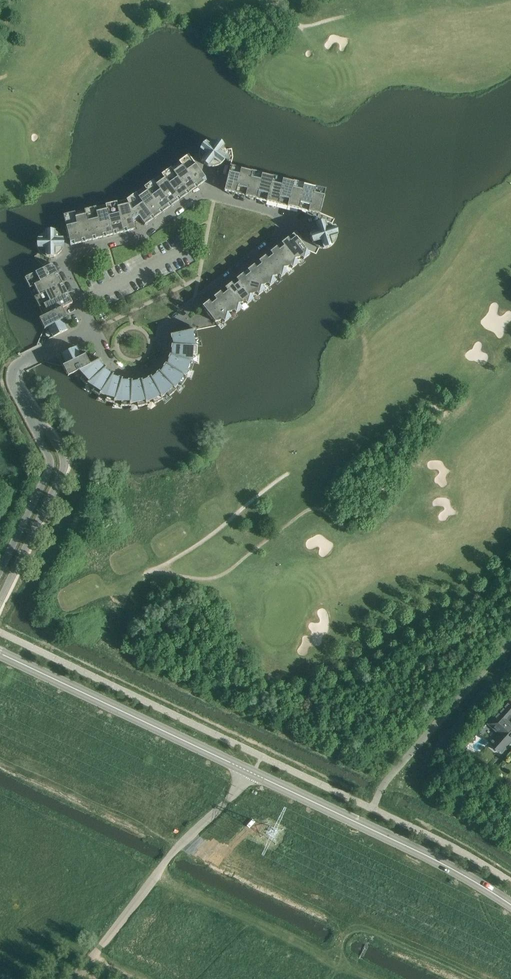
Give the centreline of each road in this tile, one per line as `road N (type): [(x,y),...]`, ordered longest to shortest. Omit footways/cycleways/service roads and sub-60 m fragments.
road 1 (residential): [(92,328),(65,274),(74,250),(143,232),(198,191),(288,219)]
road 2 (tertiary): [(510,905),(252,773)]
road 3 (residential): [(288,219),(168,323),(161,354),(144,371),(108,361),(92,328)]
road 4 (tertiary): [(252,773),(0,655)]
road 5 (unclassified): [(76,978),(168,858),(252,773)]
road 6 (residential): [(0,600),(64,461),(32,414)]
road 7 (residential): [(32,414),(50,465),(0,570)]
road 8 (residential): [(32,414),(15,368),(92,328)]

